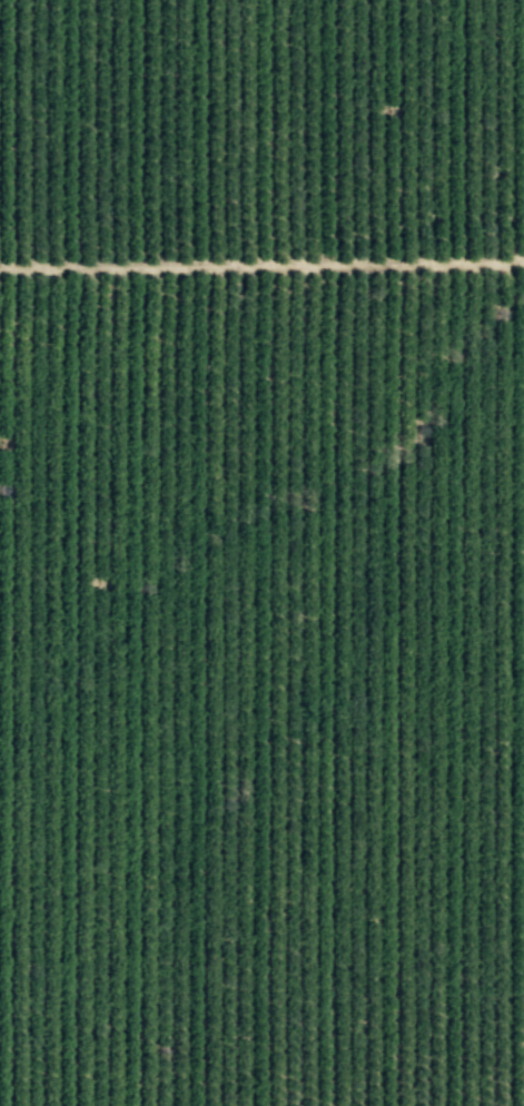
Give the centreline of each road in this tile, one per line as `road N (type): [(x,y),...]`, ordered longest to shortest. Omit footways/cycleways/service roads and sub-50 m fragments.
road 1 (track): [(0,269),(523,265)]

